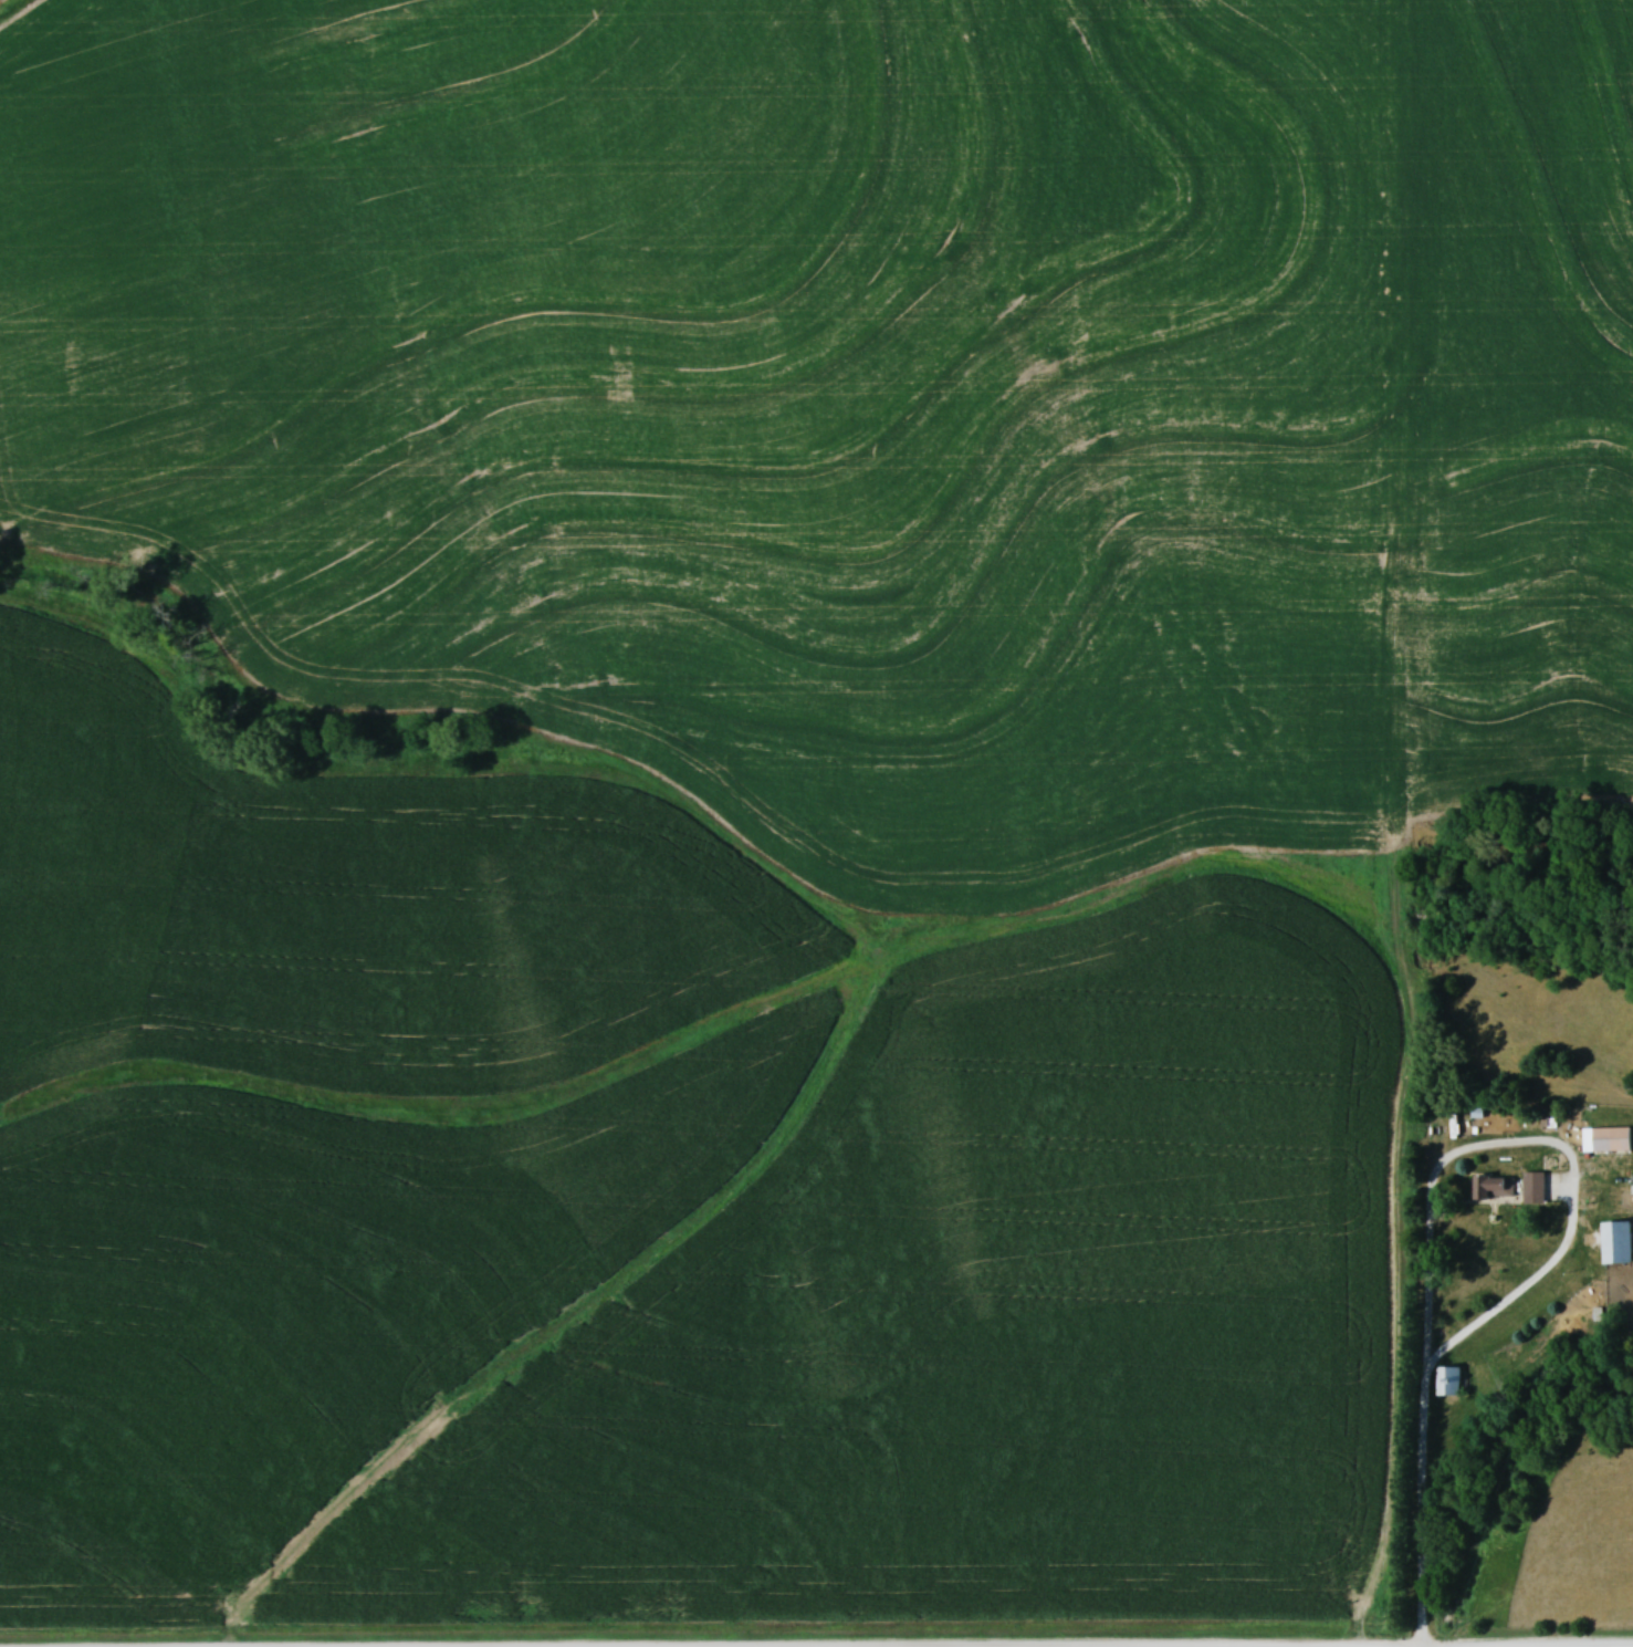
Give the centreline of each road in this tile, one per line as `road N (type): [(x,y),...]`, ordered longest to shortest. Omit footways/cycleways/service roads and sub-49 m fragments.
road 1 (residential): [(1426,1646),(1424,1368),(1563,1253),(1576,1191)]

